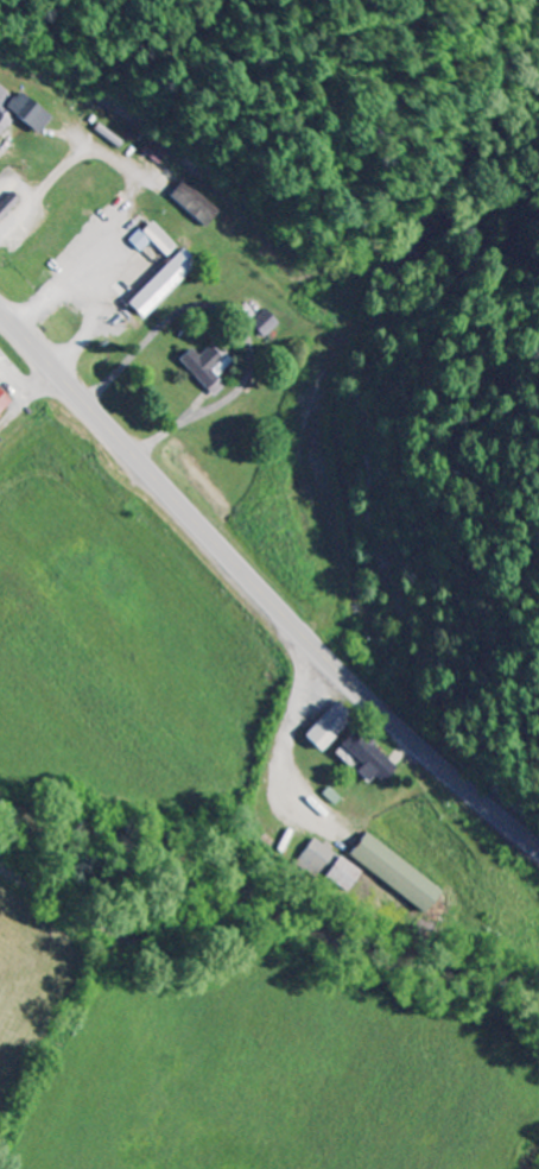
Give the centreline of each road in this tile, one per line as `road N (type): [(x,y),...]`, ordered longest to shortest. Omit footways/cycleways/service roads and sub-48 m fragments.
road 1 (secondary): [(538,856),(370,706),(0,312)]

